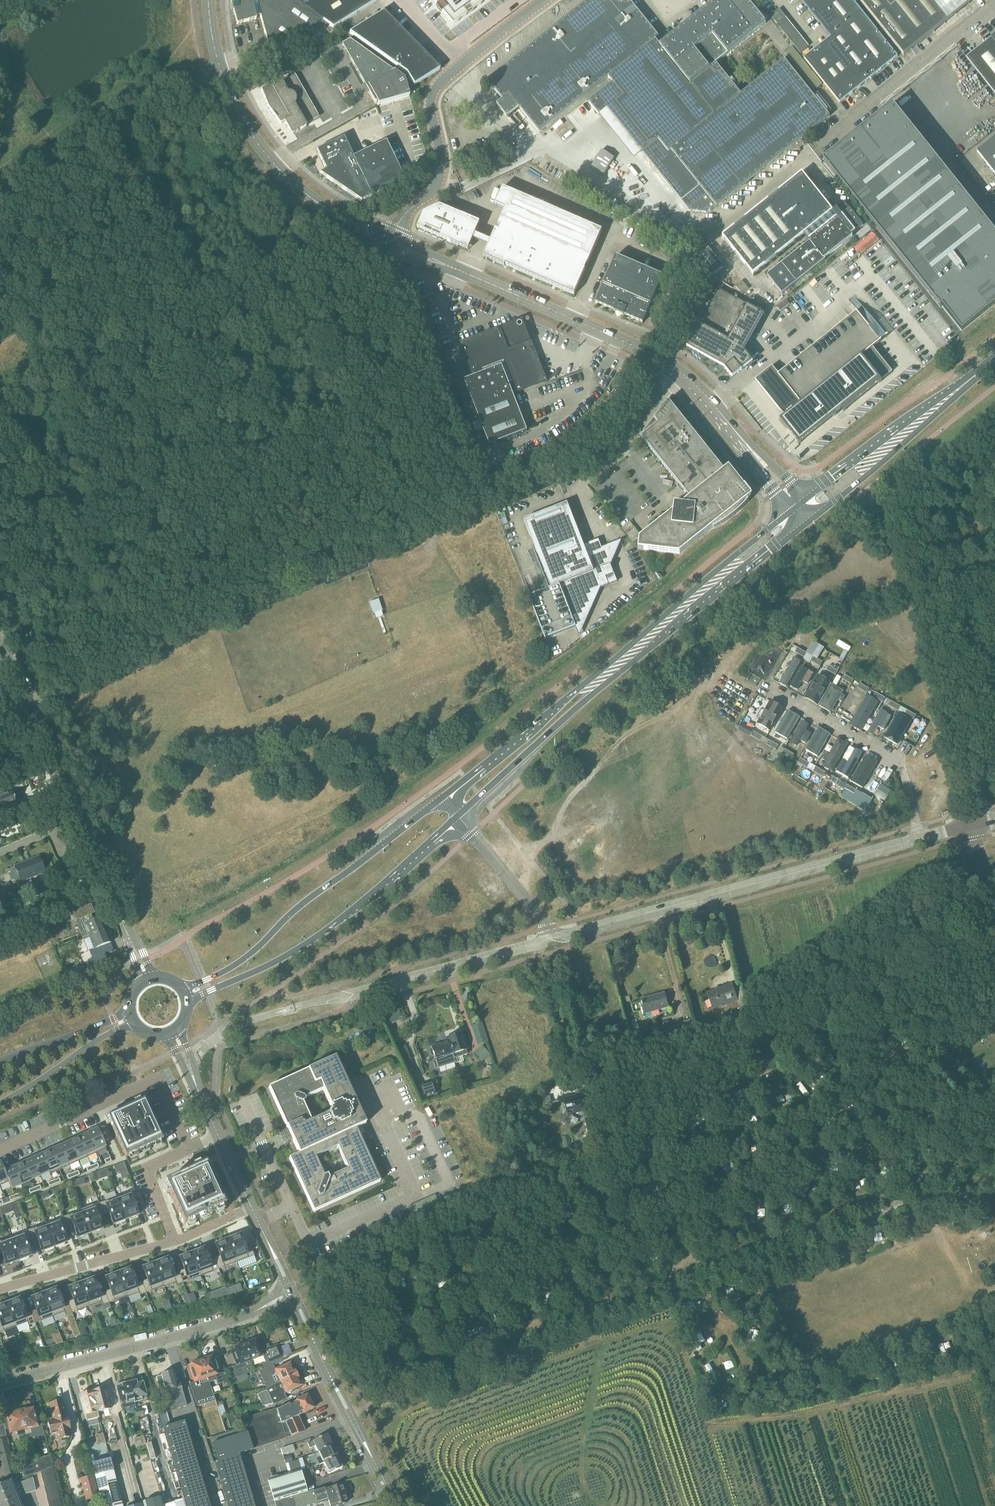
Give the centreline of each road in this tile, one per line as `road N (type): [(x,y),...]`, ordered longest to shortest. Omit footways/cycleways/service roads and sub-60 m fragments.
road 1 (track): [(348,1415),(655,1302),(994,1144)]
road 2 (secondary): [(459,818),(582,704),(804,523)]
road 3 (secondary): [(791,509),(443,798)]
road 4 (unclassified): [(559,934),(920,838)]
road 5 (unclassified): [(994,5),(705,232)]
road 6 (secondary): [(188,1003),(312,941),(459,818)]
road 7 (secondary): [(443,798),(244,960),(184,991)]
road 8 (unclassified): [(724,423),(652,354),(449,266)]
road 9 (residential): [(0,1383),(228,1321),(288,1292)]
road 10 (unclassified): [(146,980),(29,702)]
road 11 (unclassified): [(290,1008),(559,934)]
road 12 (residential): [(189,1148),(157,1078),(0,1150)]
road 13 (unclassified): [(326,208),(295,185),(242,120),(216,56),(208,0)]
road 14 (secondary): [(397,1505),(288,1292)]
road 15 (secondary): [(811,518),(991,363)]
road 16 (secondary): [(991,363),(801,501)]
road 17 (residential): [(920,838),(898,763),(766,687)]
road 18 (unclassified): [(459,65),(430,101),(441,175),(389,237)]
road 19 (residential): [(174,1240),(0,1287)]
road 20 (secondary): [(288,1292),(218,1134)]
road 21 (secondary): [(0,1103),(134,1023)]
road 22 (unclassified): [(559,934),(459,818)]
road 23 (secondary): [(130,1011),(0,1063)]
road 24 (residential): [(189,1148),(147,1168),(174,1240)]

